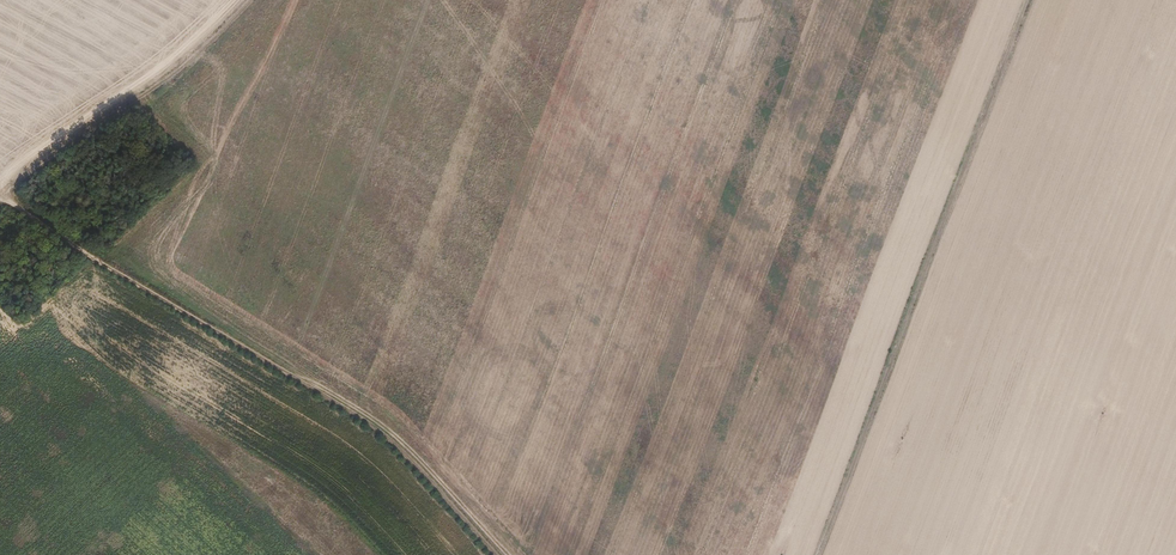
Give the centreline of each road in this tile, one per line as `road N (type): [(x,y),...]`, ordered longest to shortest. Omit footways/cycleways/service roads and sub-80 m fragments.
road 1 (track): [(0,200),(381,435),(489,554)]
road 2 (track): [(1025,0),(815,554)]
road 3 (track): [(246,0),(189,62),(0,198)]

